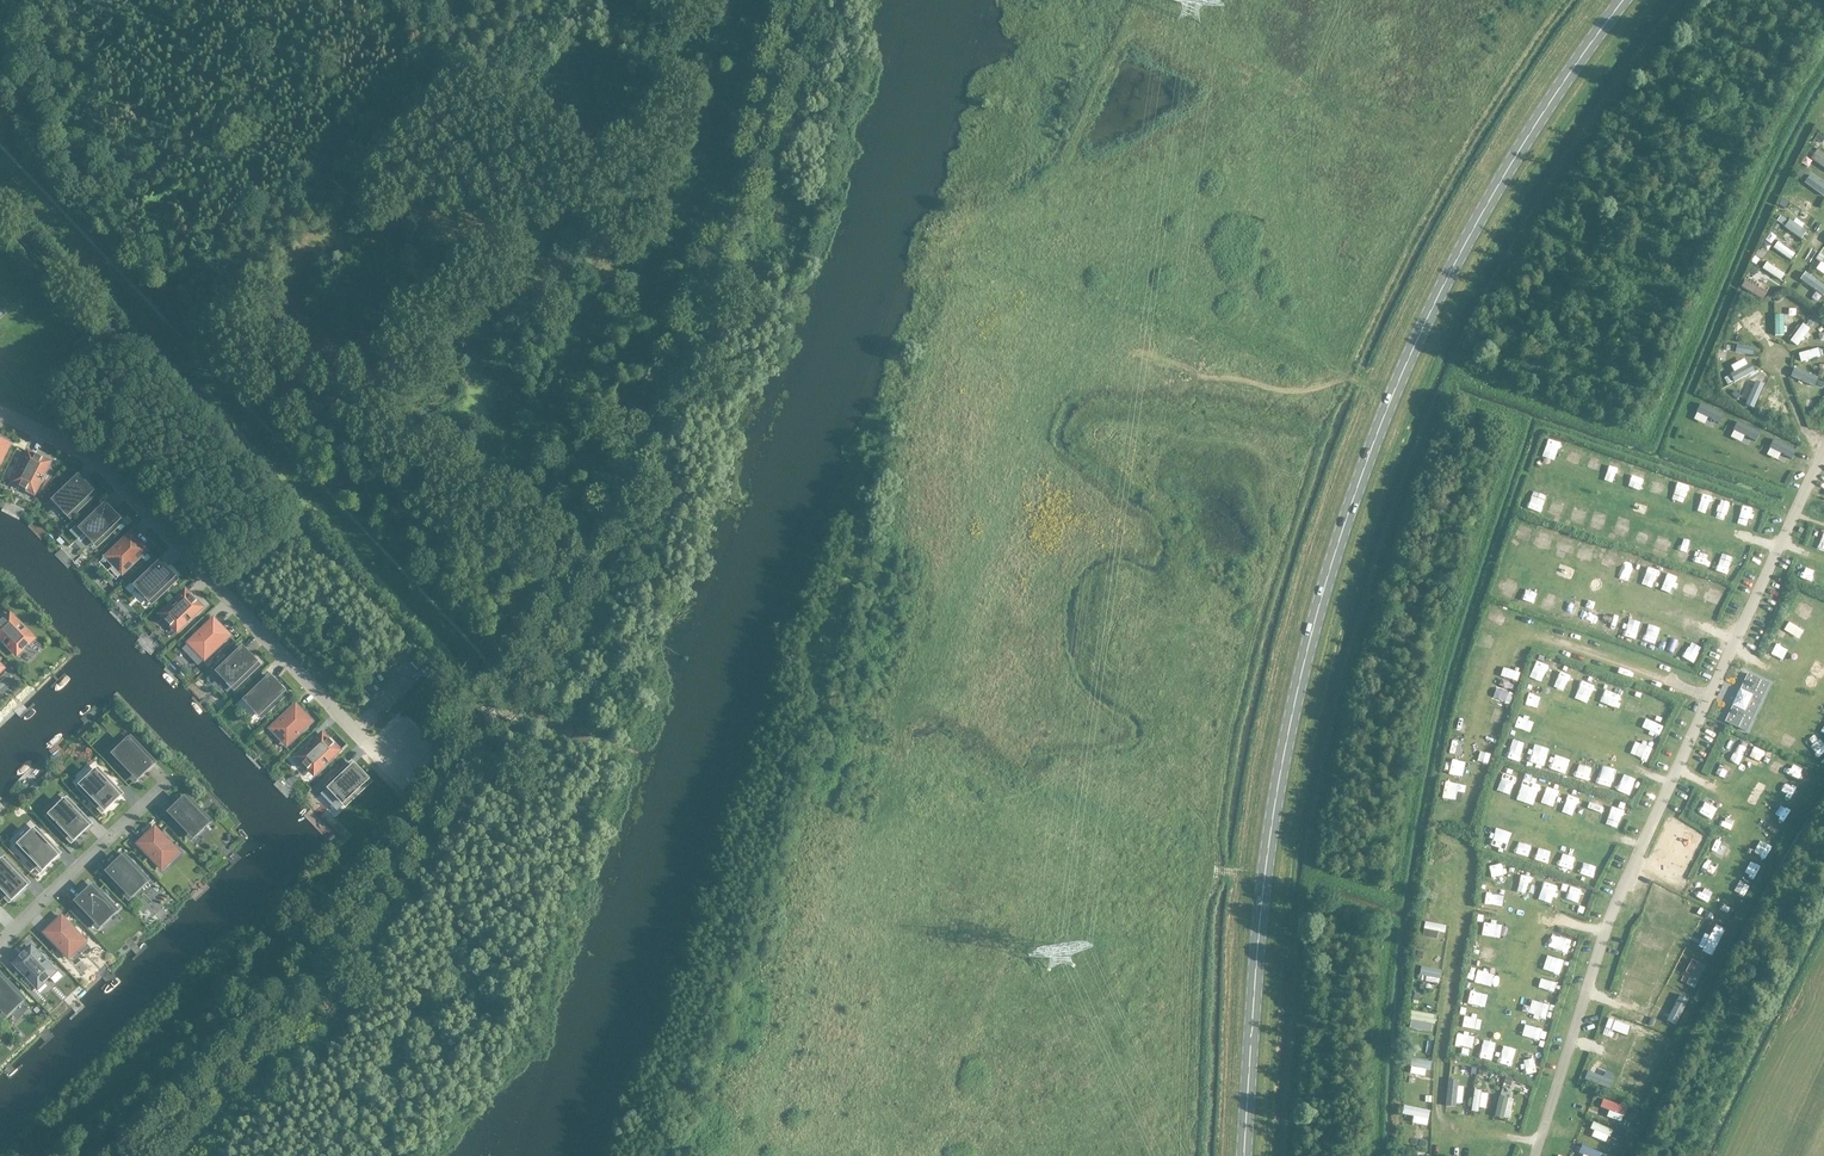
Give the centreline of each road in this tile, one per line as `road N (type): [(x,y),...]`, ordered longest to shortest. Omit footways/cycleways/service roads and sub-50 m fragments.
road 1 (primary): [(1247,1155),(1269,843),(1312,628),(1346,514),(1476,224),(1623,0)]
road 2 (unclassified): [(494,712),(618,492),(684,346),(745,179),(794,0)]
road 3 (residential): [(494,712),(332,557),(0,209)]
road 4 (unclassified): [(138,1155),(317,961),(414,838),(494,712)]
road 5 (residential): [(0,413),(82,453),(366,744)]
road 6 (residential): [(0,942),(167,783)]

